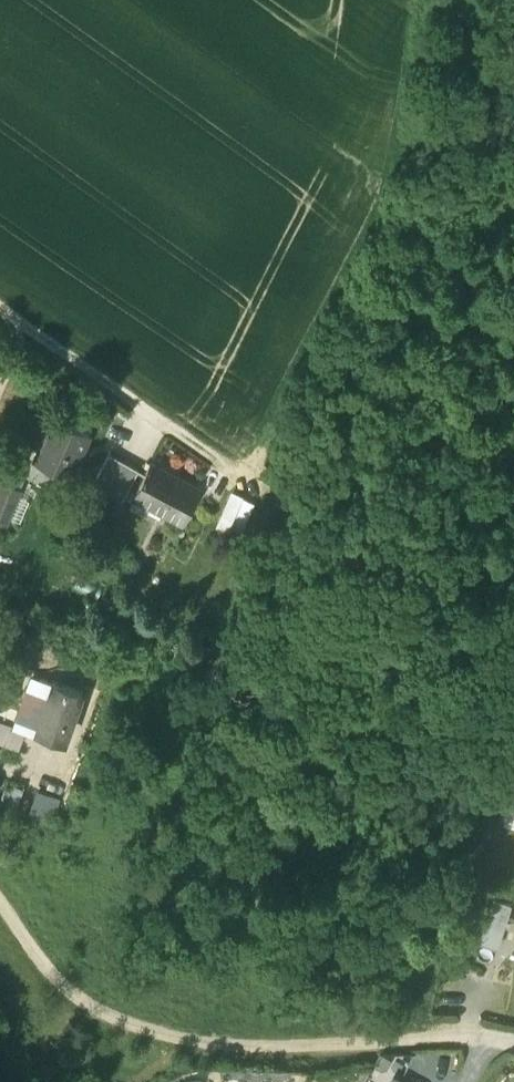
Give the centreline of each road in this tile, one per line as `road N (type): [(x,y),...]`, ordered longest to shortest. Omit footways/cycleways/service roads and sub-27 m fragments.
road 1 (track): [(259,486),(405,205),(435,0)]
road 2 (track): [(0,301),(259,486)]

